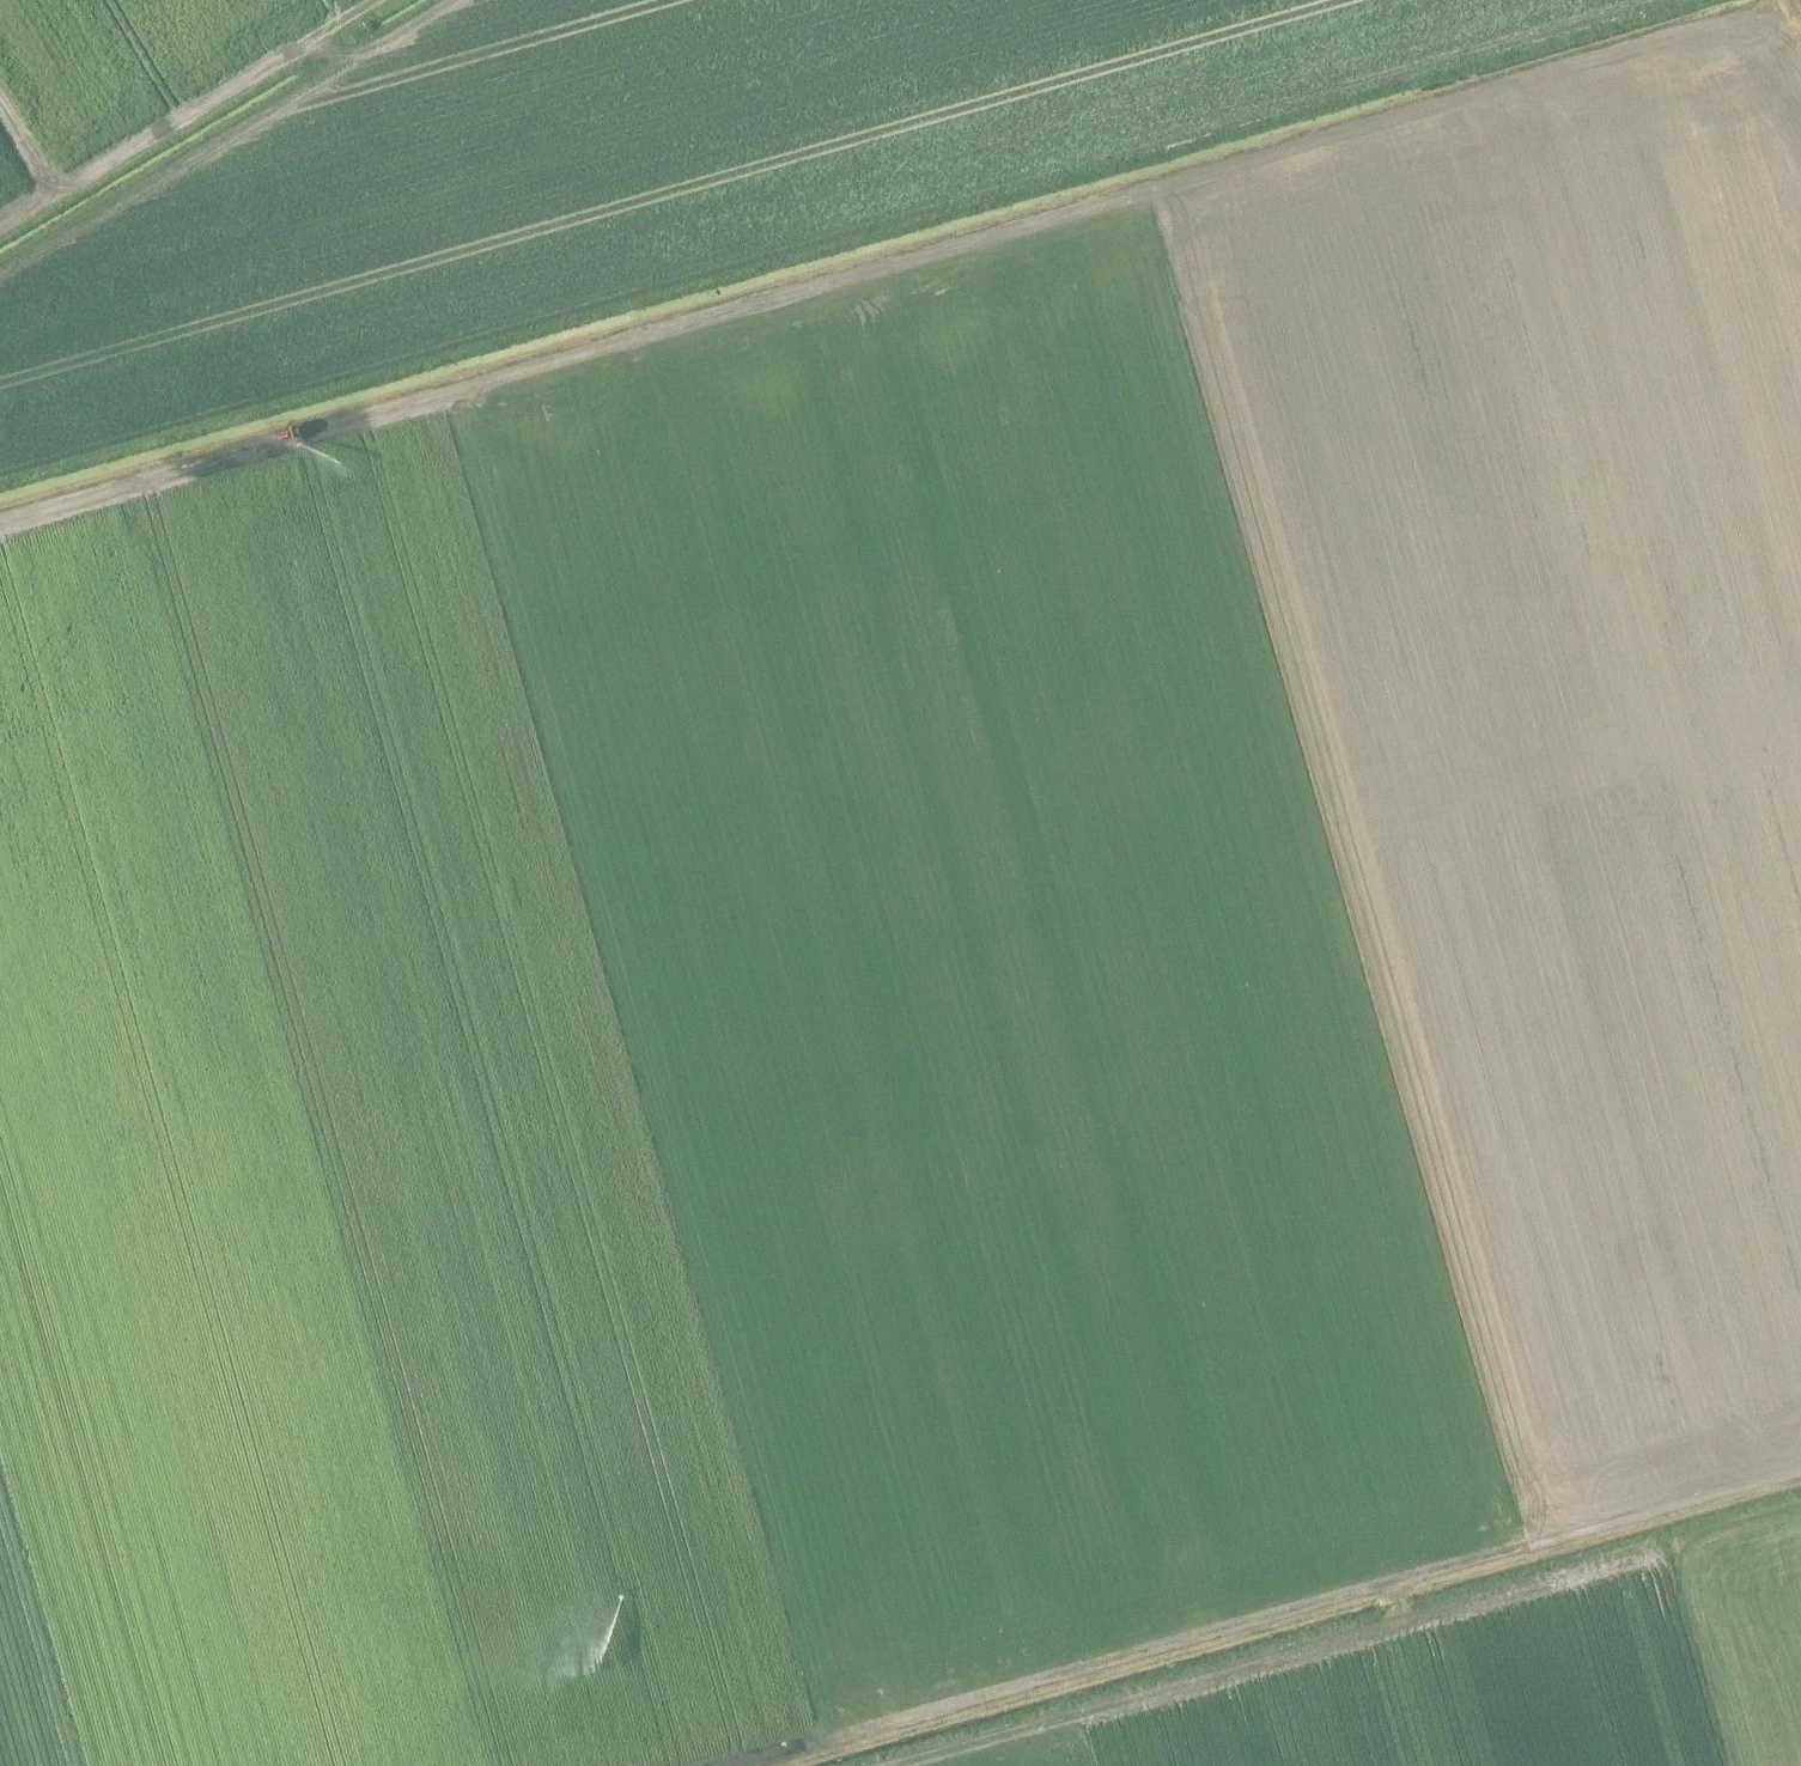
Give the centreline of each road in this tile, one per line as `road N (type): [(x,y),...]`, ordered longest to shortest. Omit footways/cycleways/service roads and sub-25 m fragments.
road 1 (track): [(1755,0),(1750,8),(0,515)]

